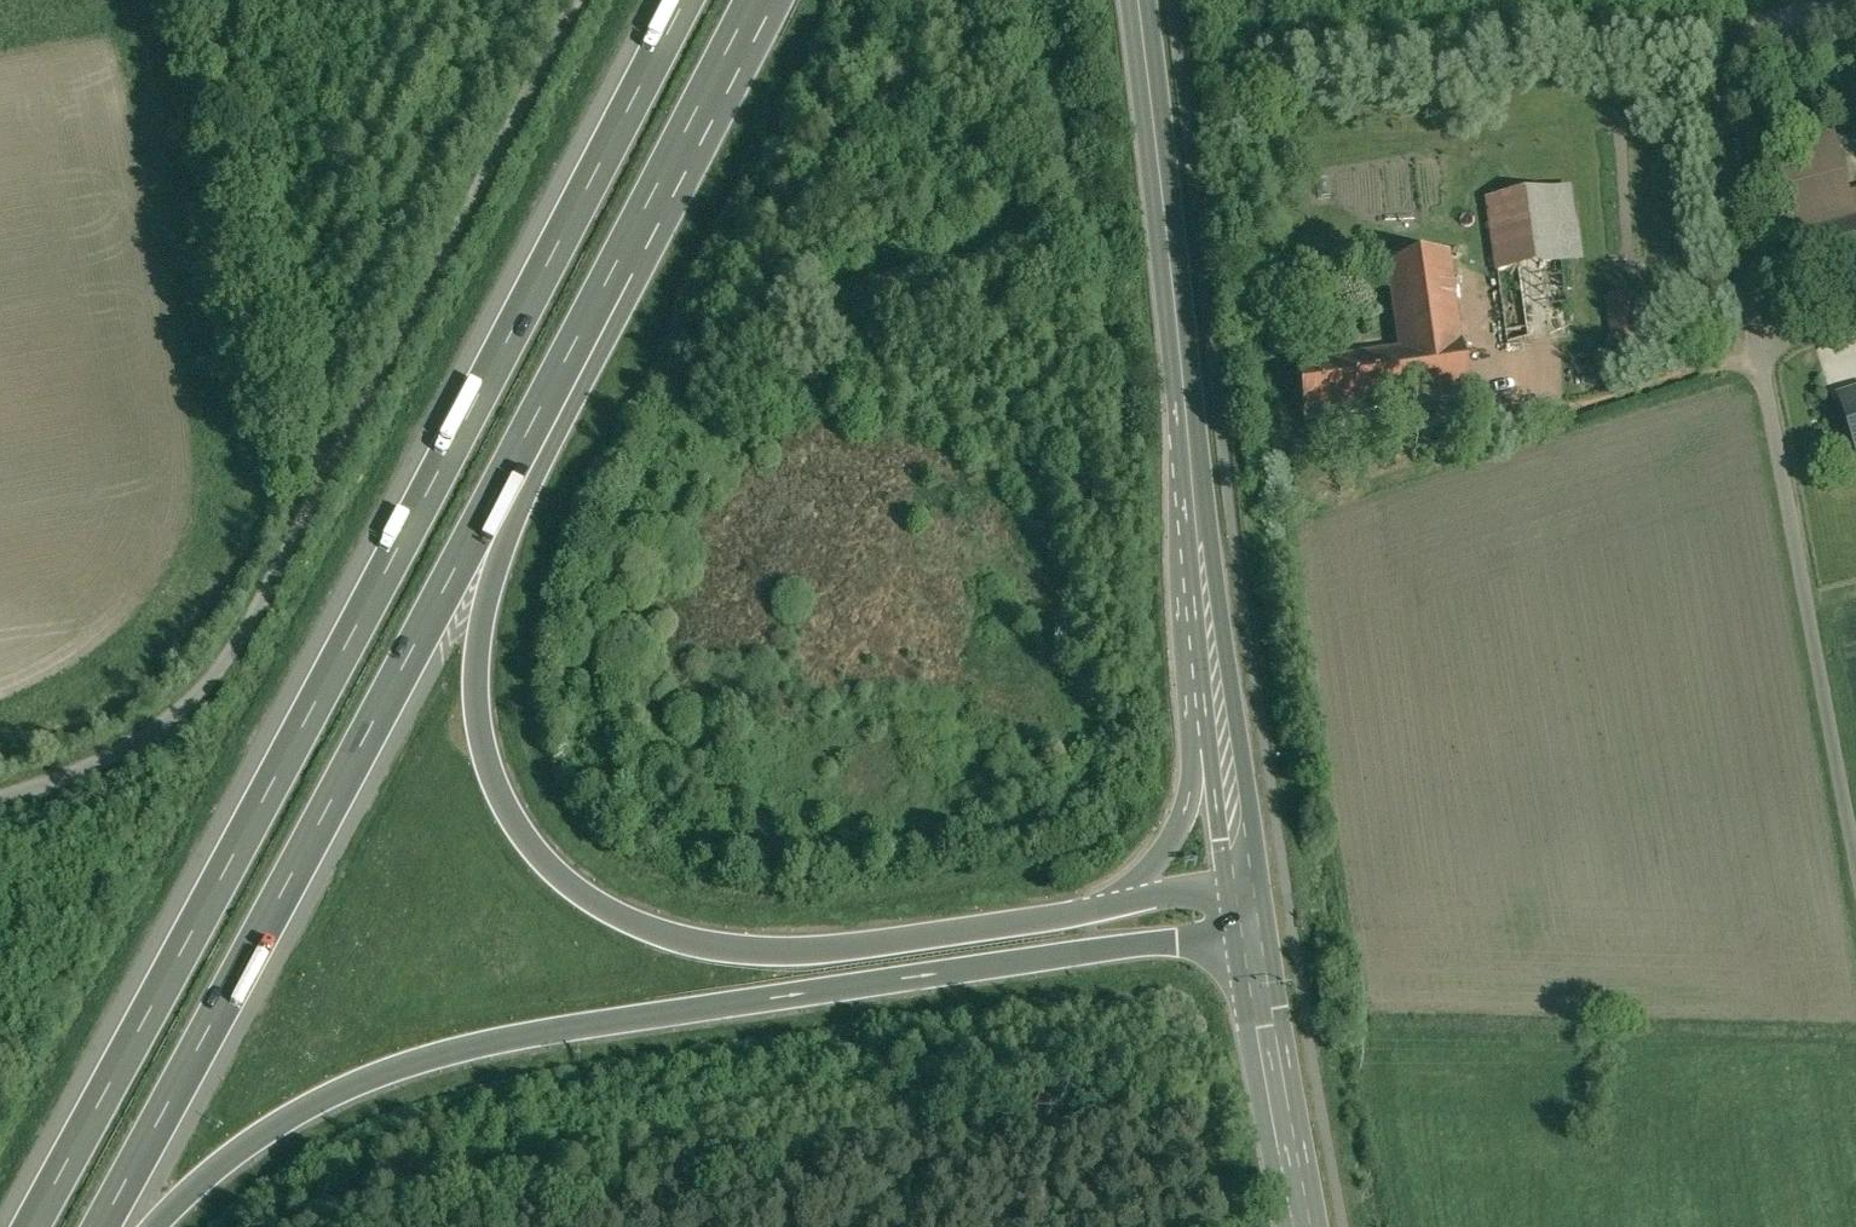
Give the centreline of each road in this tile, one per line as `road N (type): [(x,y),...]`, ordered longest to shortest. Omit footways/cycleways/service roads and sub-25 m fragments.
road 1 (motorway): [(685,0),(28,1226)]
road 2 (motorway): [(1107,910),(845,950),(717,948),(676,940),(599,906),(520,833),(481,734),(479,659),(489,603),(504,553),(628,310),(634,241)]
road 3 (motorway): [(159,1226),(236,1156),(319,1103),(402,1072),(526,1040),(1180,941),(1245,909)]
road 4 (motorway): [(109,1226),(634,241)]
road 5 (track): [(583,0),(295,555),(222,667),(116,765),(0,803)]
road 6 (unclassified): [(1855,861),(1726,175),(1736,61),(1765,25),(1855,6)]
road 7 (primary): [(1215,721),(1136,0)]
road 8 (secondary): [(1307,1226),(1245,909)]
road 9 (motorway): [(634,241),(757,0)]
road 10 (motorway): [(1215,721),(1171,848),(1107,910)]
road 11 (primary): [(1245,909),(1215,721)]
road 12 (motorway): [(1245,909),(1170,899),(1107,910)]

